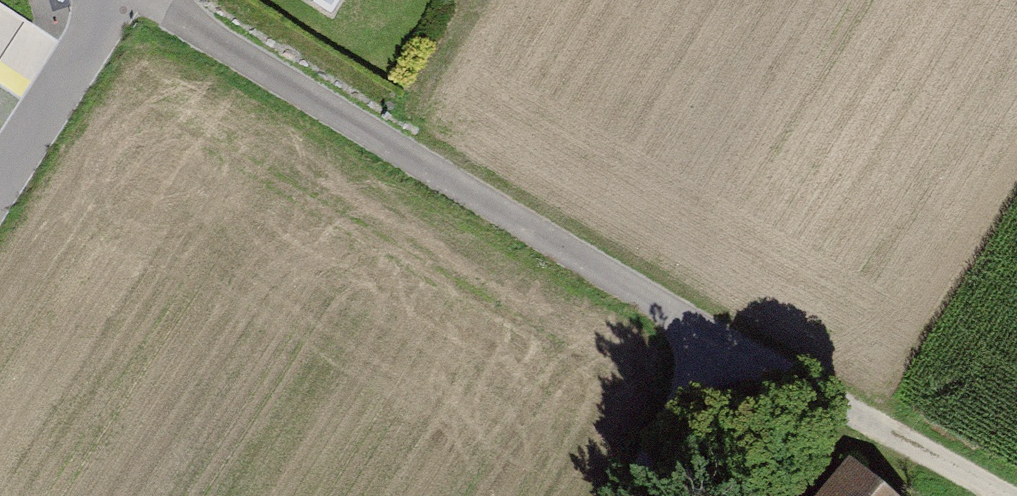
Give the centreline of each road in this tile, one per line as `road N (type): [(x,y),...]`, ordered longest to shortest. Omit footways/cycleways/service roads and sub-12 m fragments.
road 1 (track): [(991,495),(729,354),(145,0)]
road 2 (residential): [(106,0),(96,37),(0,187)]
road 3 (track): [(729,354),(639,495)]

